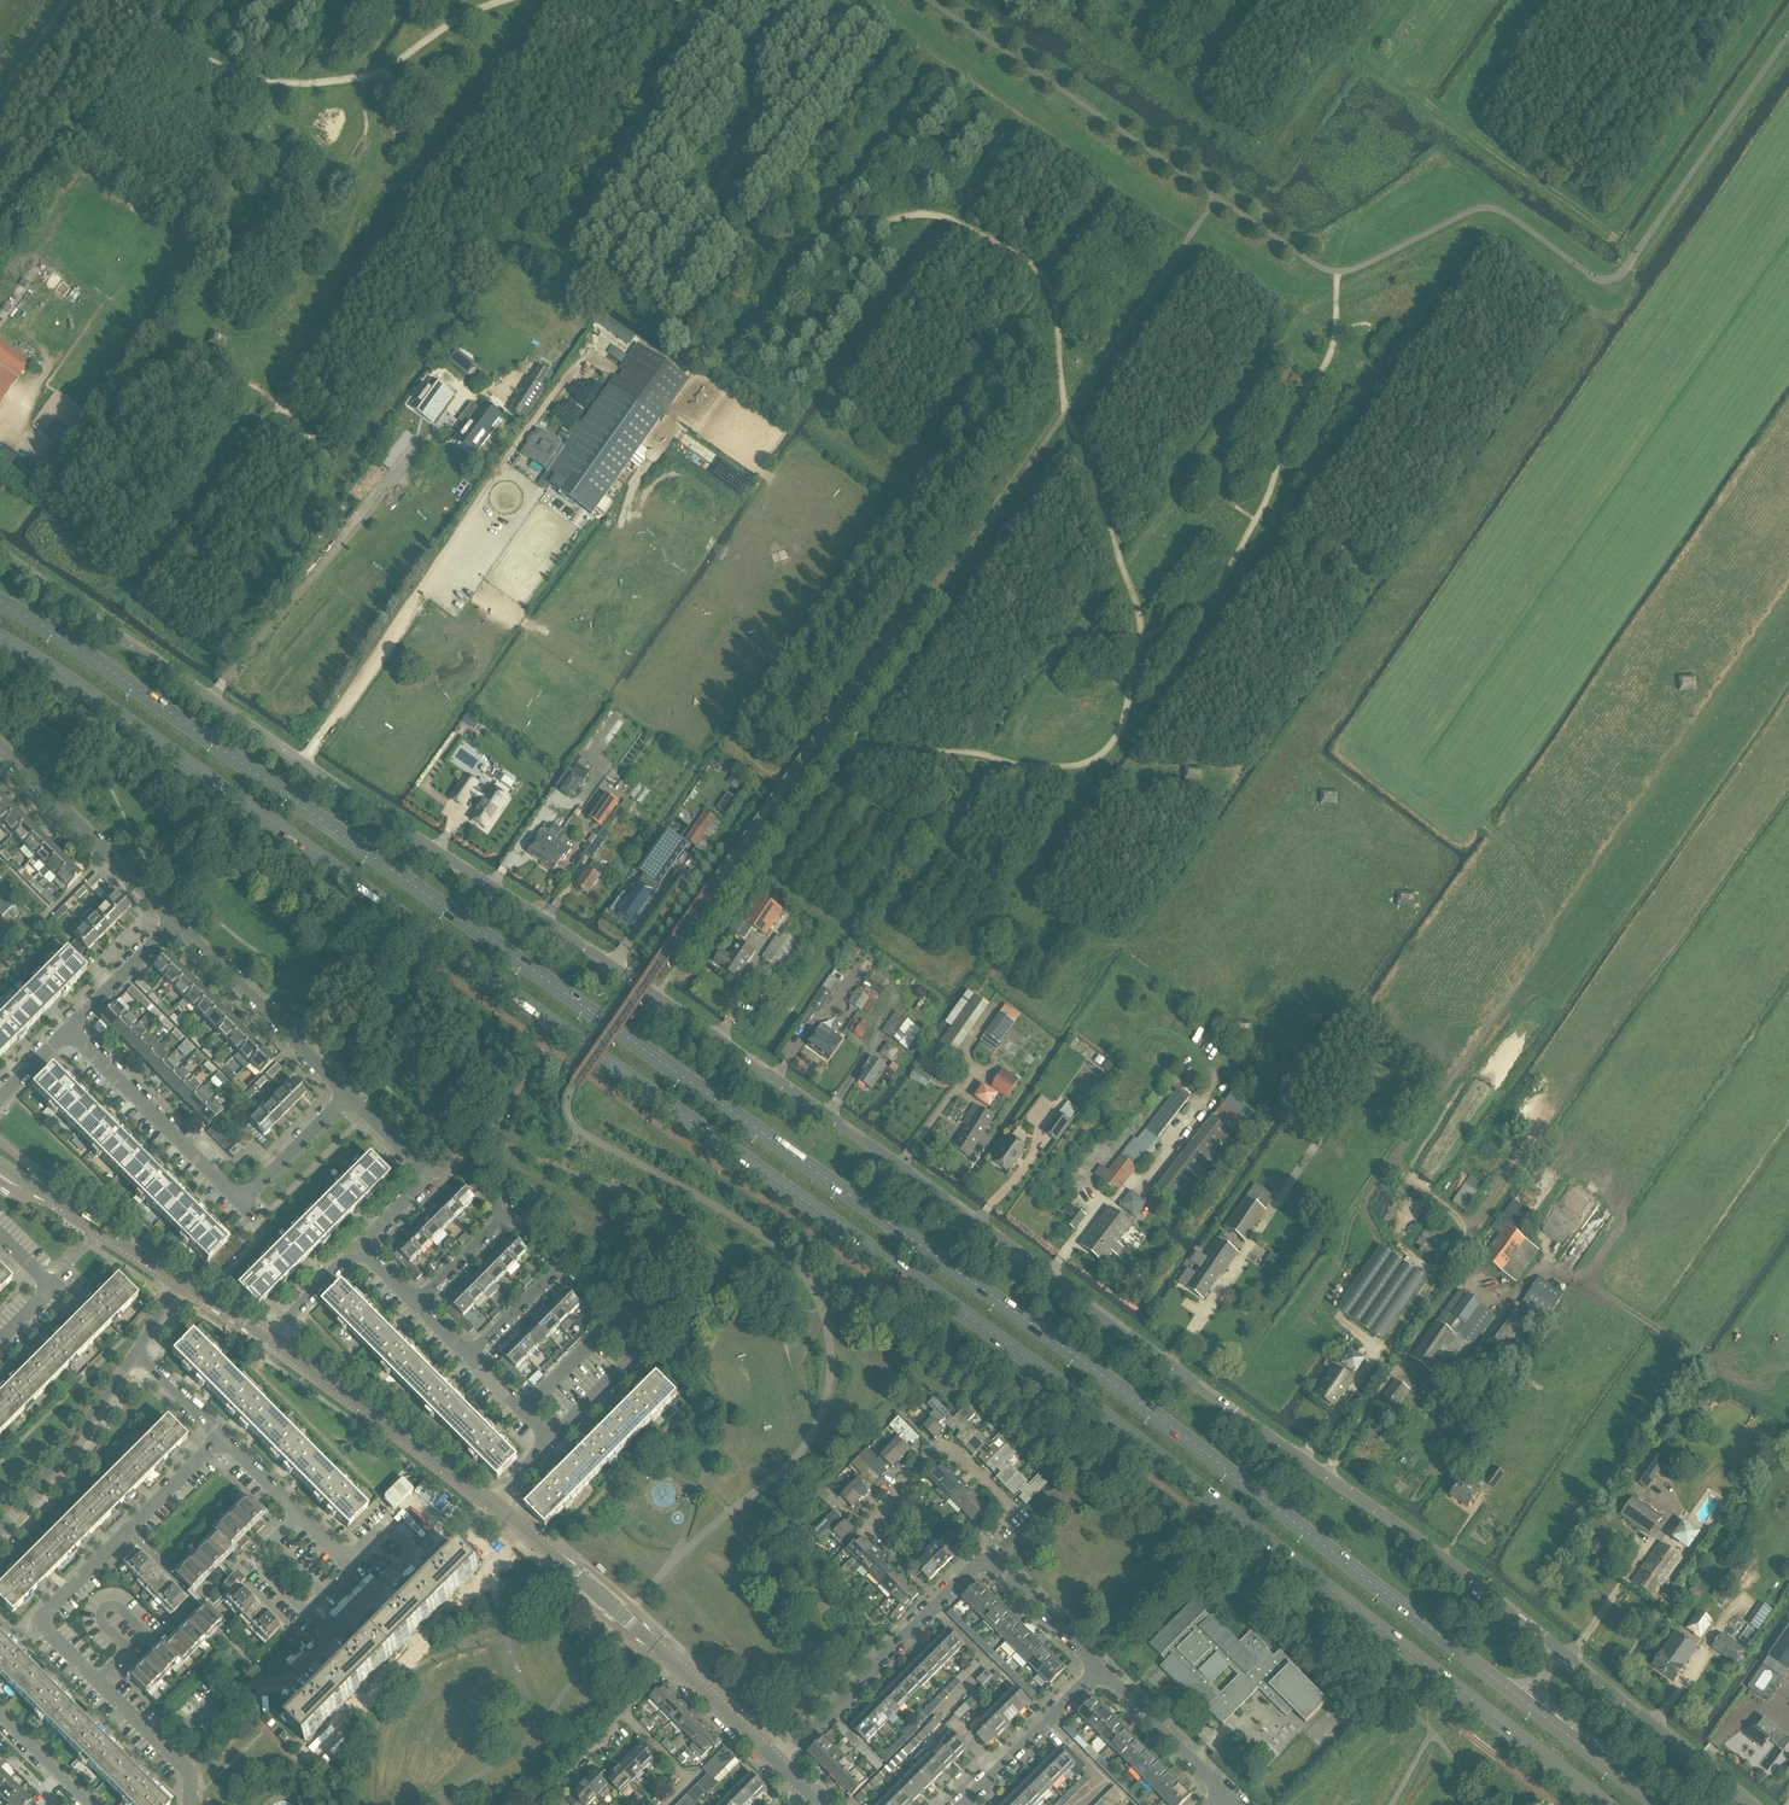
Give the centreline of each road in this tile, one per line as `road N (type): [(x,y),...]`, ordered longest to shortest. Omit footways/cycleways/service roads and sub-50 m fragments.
road 1 (trunk): [(0,637),(955,1302),(1608,1804)]
road 2 (unclassified): [(1562,1651),(656,996),(299,763),(0,554)]
road 3 (trunk): [(1503,1684),(1204,1450),(789,1152),(137,689),(0,605)]
road 4 (track): [(1054,85),(817,426),(906,489),(741,733),(794,772)]
road 5 (track): [(1429,1279),(1461,1235),(1459,1221),(1397,1161),(1397,1148),(1788,589)]
road 6 (track): [(537,0),(476,90),(451,105),(449,126),(412,180),(394,186),(355,234),(325,307),(116,594)]
road 7 (track): [(1334,271),(999,758)]
road 8 (residential): [(346,1097),(249,1195),(236,1196),(70,1029)]
road 9 (track): [(1527,0),(1469,83),(1473,137),(1636,255)]
road 10 (residential): [(97,1682),(39,1622),(219,1439)]
road 11 (residential): [(778,1767),(985,1560)]
road 12 (residential): [(331,1637),(415,1548),(386,1528),(347,1564),(297,1515)]
road 13 (residential): [(494,1507),(269,1341)]
road 14 (residential): [(985,1560),(980,1543),(1011,1510),(944,1446),(864,1524)]
road 15 (residential): [(173,923),(0,748)]
road 16 (unclassified): [(1754,1804),(1562,1651)]
road 17 (residential): [(346,1097),(173,923)]
road 18 (residential): [(673,1665),(494,1507)]
road 19 (residential): [(0,1533),(137,1354)]
road 20 (residential): [(177,1280),(0,1164)]
road 21 (residential): [(163,1749),(220,1691),(292,1678),(331,1637)]
road 22 (residential): [(361,1245),(427,1178),(346,1097)]
road 23 (residential): [(962,1804),(1095,1670)]
road 24 (residential): [(1222,1792),(1095,1670)]
road 25 (residential): [(331,1637),(252,1560),(297,1515)]
road 26 (unclassified): [(553,1440),(640,1354),(610,1323)]
road 27 (residential): [(70,1029),(173,923)]
road 28 (residential): [(778,1767),(673,1665)]
road 29 (residential): [(0,1340),(51,1288),(0,1239)]
road 30 (residential): [(1095,1670),(995,1569)]
road 31 (residential): [(471,1358),(561,1270),(572,1278)]
road 32 (residential): [(269,1341),(361,1245)]
road 33 (trunk): [(1661,1804),(1556,1725)]
road 34 (residential): [(89,1804),(0,1716)]
road 35 (unclassified): [(523,1410),(610,1323)]
road 36 (residential): [(419,1304),(505,1217)]
road 37 (residential): [(671,1804),(689,1778),(625,1715)]

